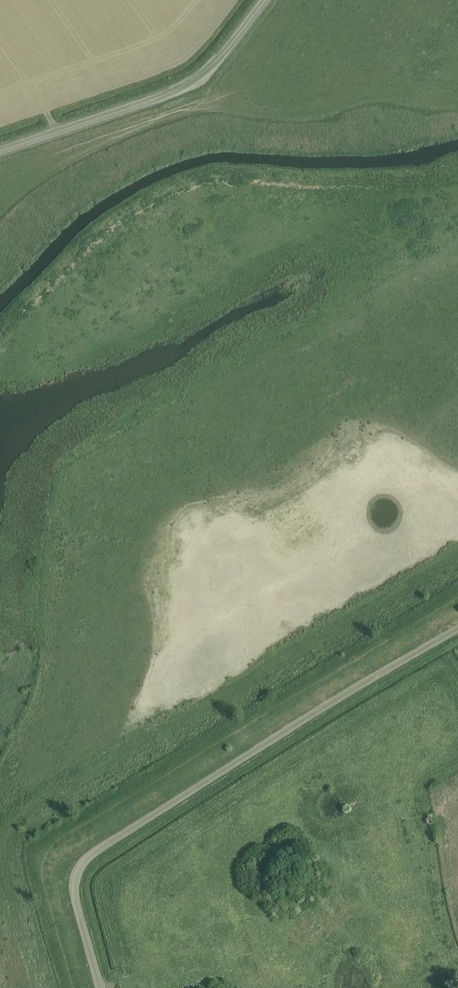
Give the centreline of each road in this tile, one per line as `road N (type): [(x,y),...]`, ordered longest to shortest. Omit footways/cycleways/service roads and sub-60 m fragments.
road 1 (unclassified): [(102,987),(78,891),(109,851),(457,639)]
road 2 (unclassified): [(0,152),(205,76),(265,0)]

